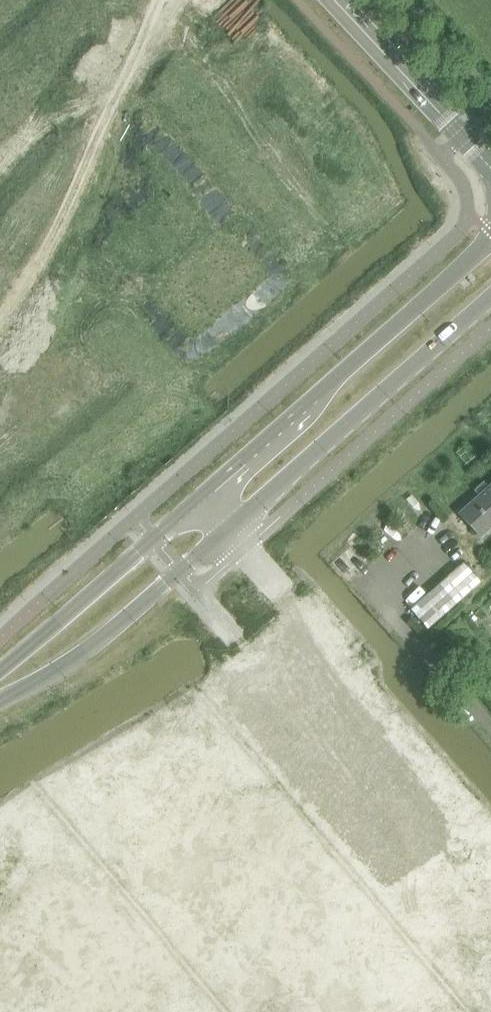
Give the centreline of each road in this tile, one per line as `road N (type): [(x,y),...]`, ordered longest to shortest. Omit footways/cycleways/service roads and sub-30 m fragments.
road 1 (tertiary): [(0,692),(98,641),(490,296)]
road 2 (residential): [(203,0),(363,165),(368,208),(207,356)]
road 3 (tertiary): [(490,239),(198,499)]
road 4 (tertiary): [(198,499),(0,678)]
road 5 (tertiary): [(490,166),(333,0)]
road 6 (residential): [(0,267),(112,399)]
road 7 (residential): [(112,399),(0,487)]
road 8 (residential): [(112,399),(198,499)]

